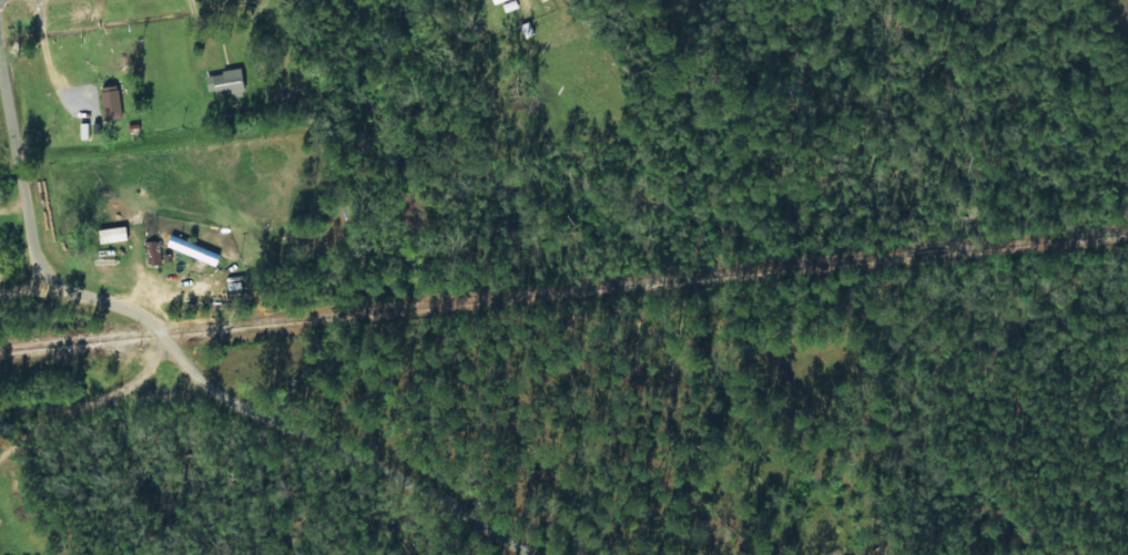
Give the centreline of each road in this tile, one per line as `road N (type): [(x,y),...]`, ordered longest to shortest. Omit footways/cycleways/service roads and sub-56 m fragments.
road 1 (residential): [(461,554),(195,434),(183,371),(157,337)]
road 2 (residential): [(47,286),(0,90)]
road 3 (residential): [(0,291),(47,286),(126,315),(157,337)]

